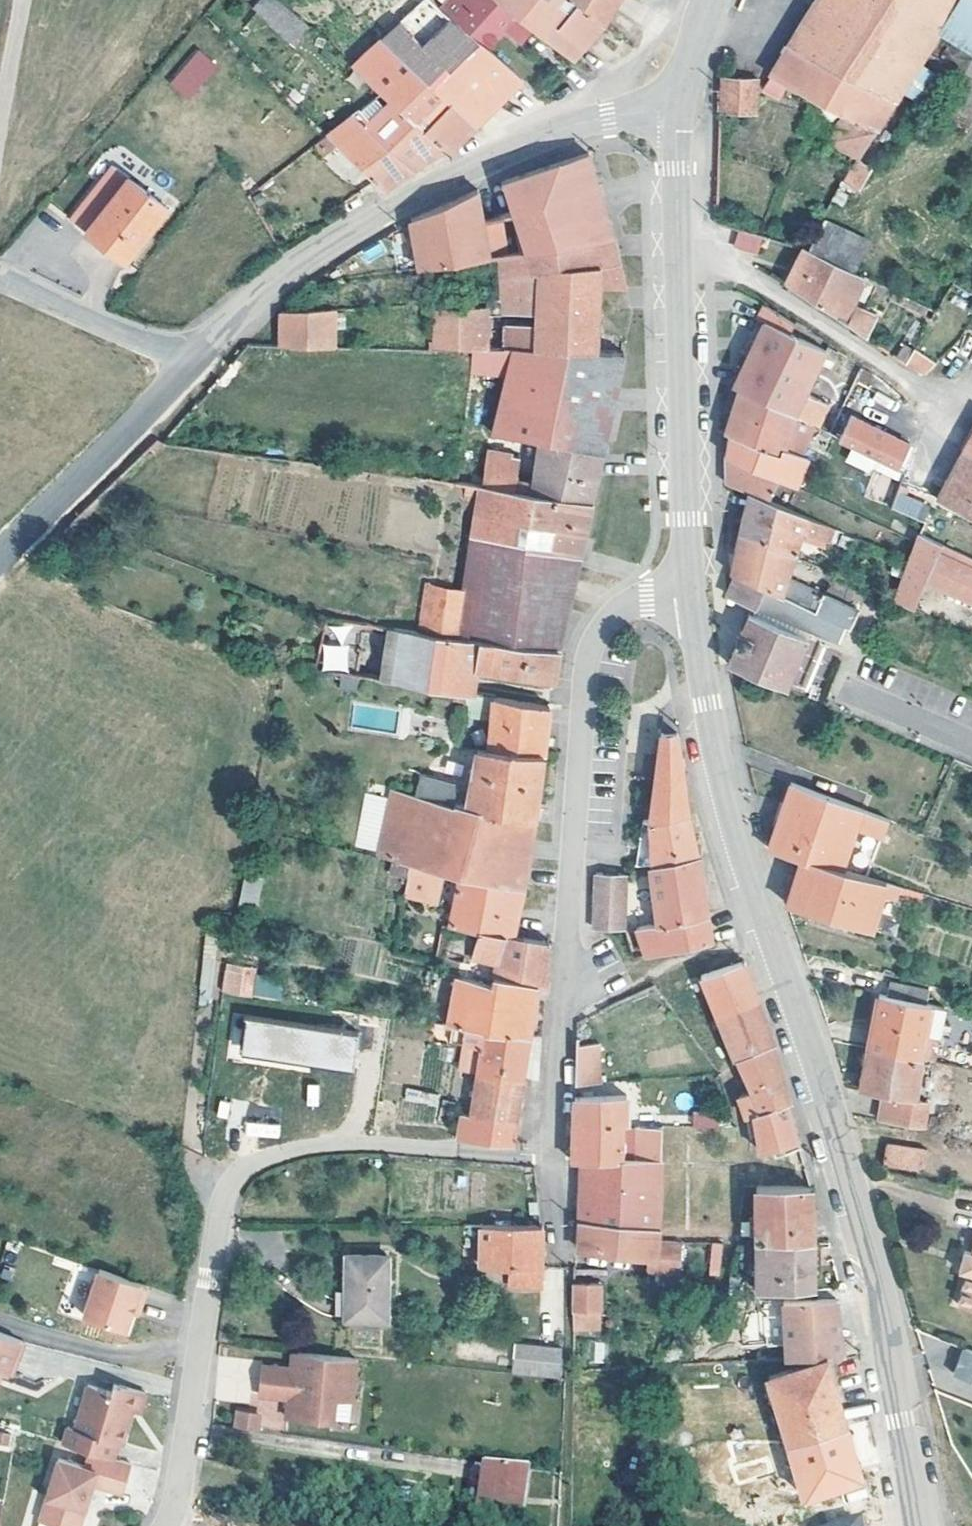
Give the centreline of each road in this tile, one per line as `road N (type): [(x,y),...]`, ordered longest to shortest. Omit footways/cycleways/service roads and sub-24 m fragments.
road 1 (secondary): [(921,1525),(880,1286),(728,808),(691,595)]
road 2 (residential): [(555,1157),(352,1142),(267,1157),(243,1171),(226,1203),(175,1525)]
road 3 (residential): [(691,595),(623,608),(591,643),(555,1157)]
road 4 (tertiary): [(680,113),(607,118),(450,179),(259,296),(188,368)]
road 5 (secondary): [(691,595),(679,259)]
road 6 (residential): [(679,259),(748,275),(954,412)]
road 7 (tertiary): [(188,368),(0,564)]
road 8 (unclassified): [(0,278),(188,368)]
road 9 (secondary): [(679,259),(680,113)]

